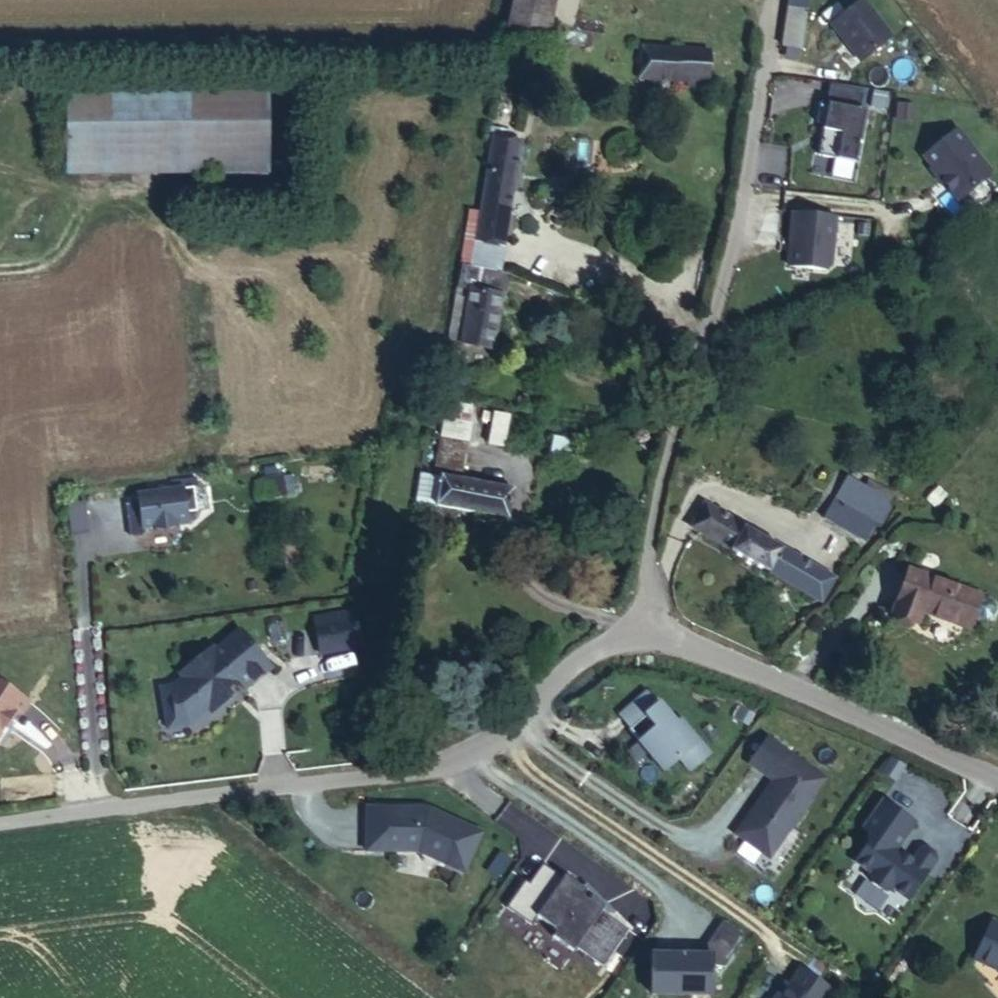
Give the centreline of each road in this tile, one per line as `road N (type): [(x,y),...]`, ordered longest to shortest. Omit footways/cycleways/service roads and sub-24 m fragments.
road 1 (residential): [(655,639),(635,637),(599,653),(511,733),(463,764),(0,823)]
road 2 (residential): [(655,639),(649,567),(662,474),(727,277)]
road 3 (residential): [(997,781),(682,642),(655,639)]
road 4 (track): [(771,0),(727,277)]

